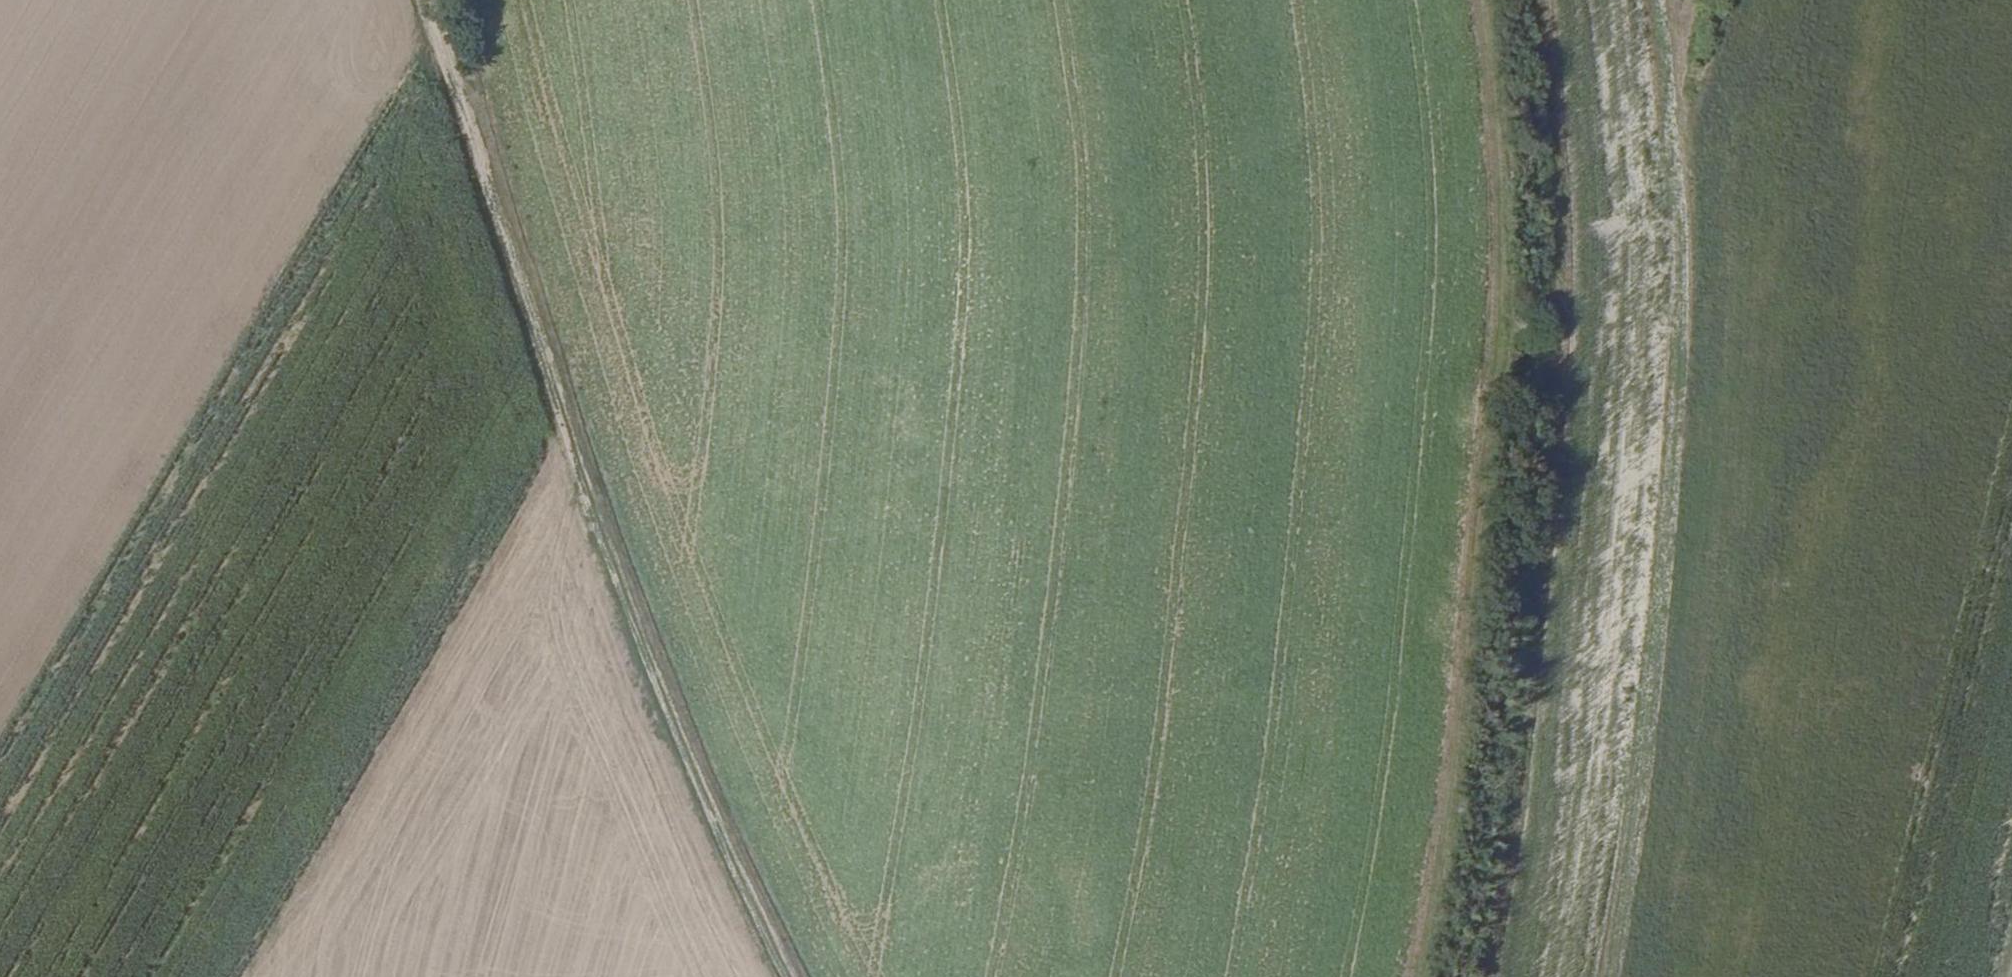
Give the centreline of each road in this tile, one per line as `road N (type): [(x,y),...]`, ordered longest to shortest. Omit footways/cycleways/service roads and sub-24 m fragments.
road 1 (track): [(429,0),(615,571),(789,976)]

